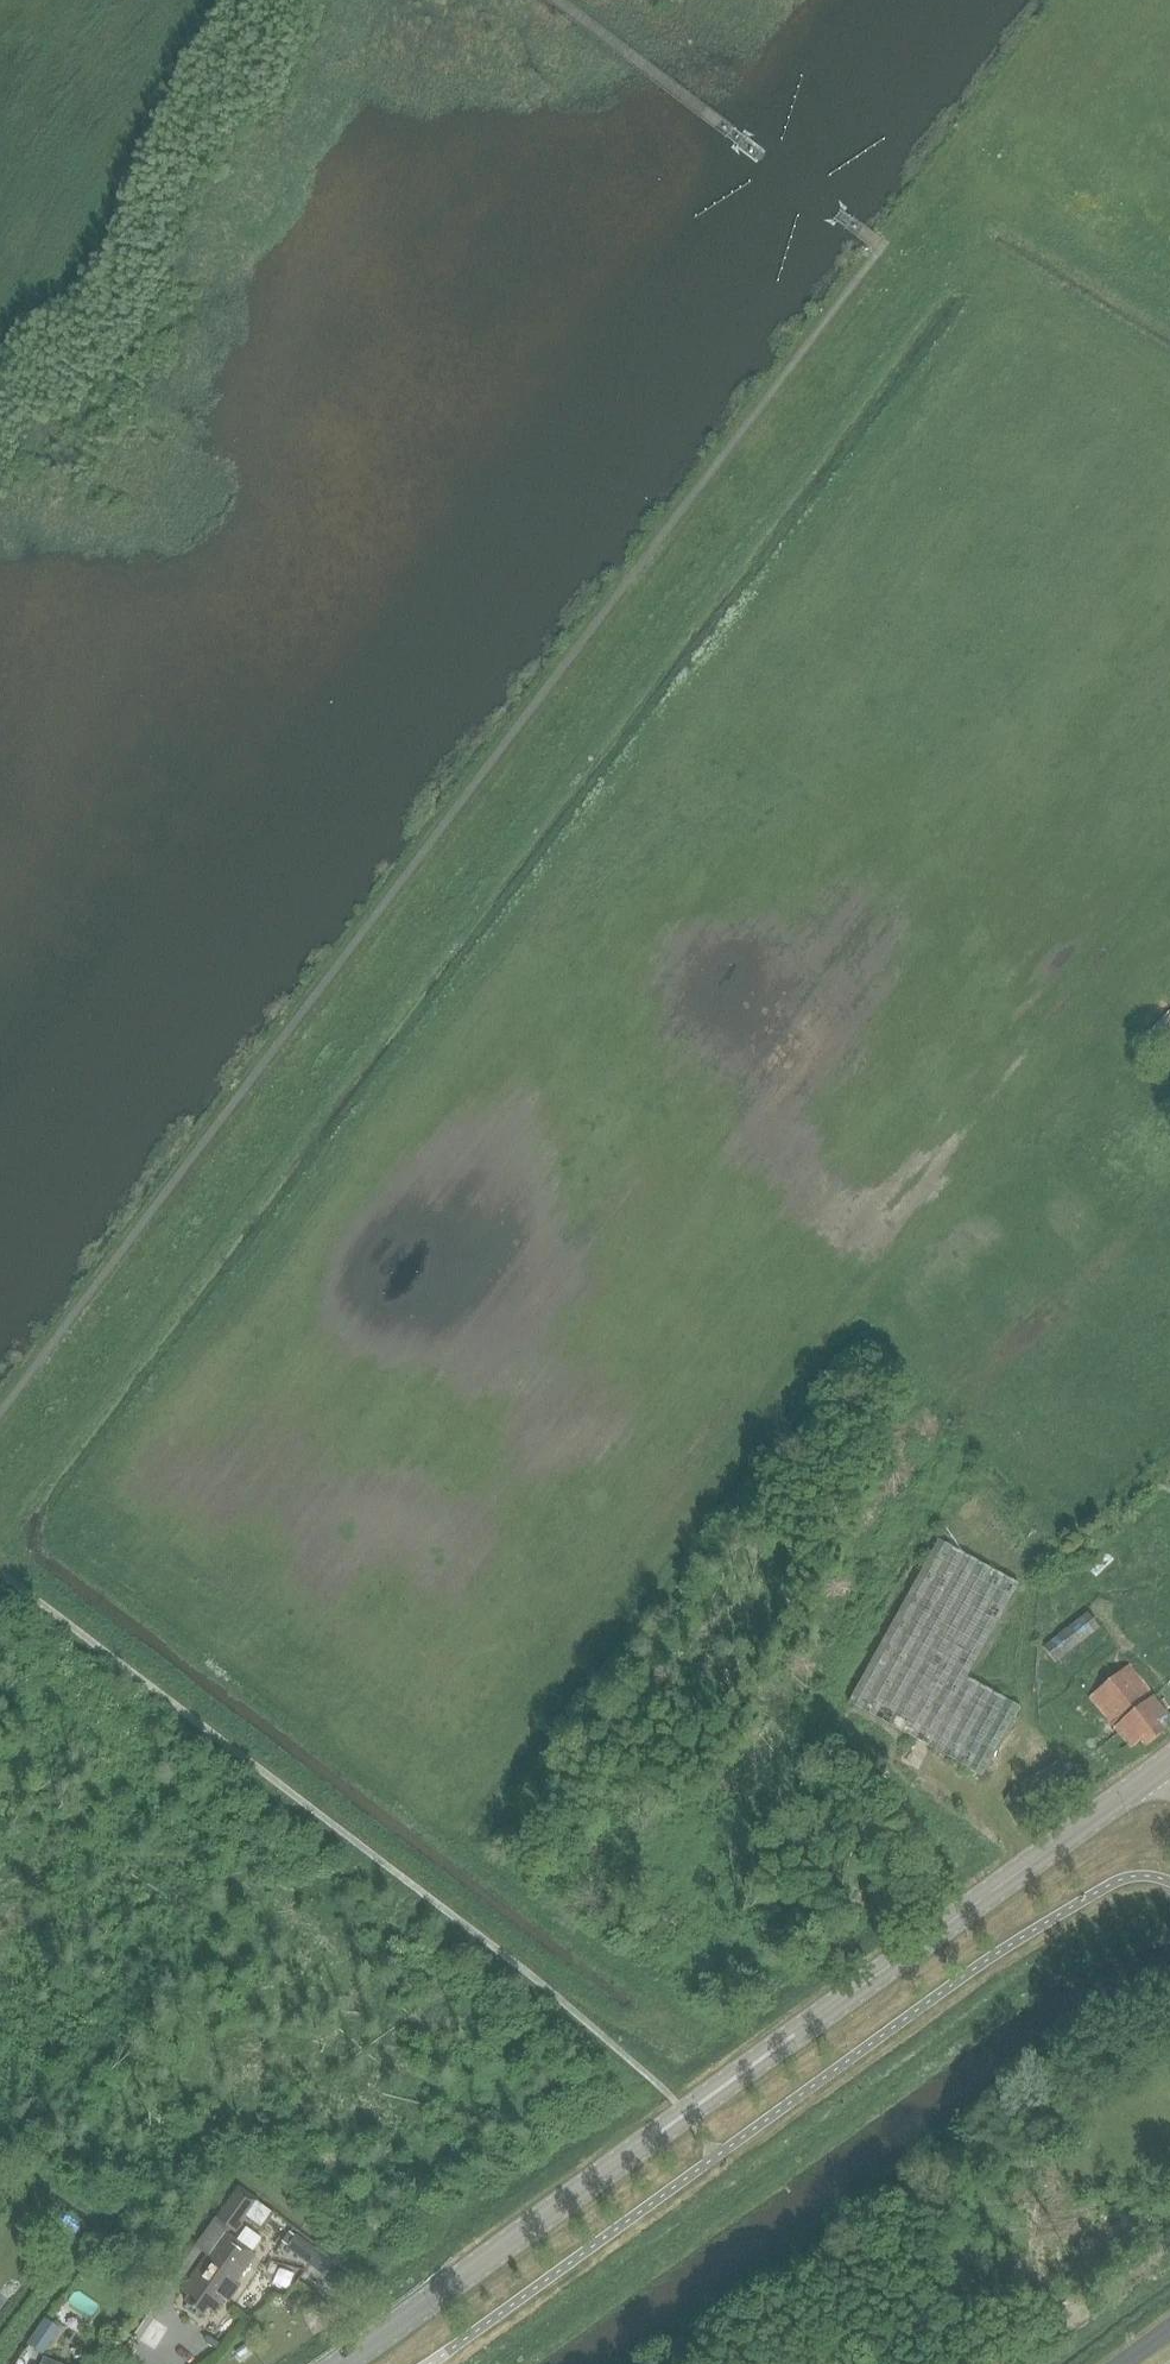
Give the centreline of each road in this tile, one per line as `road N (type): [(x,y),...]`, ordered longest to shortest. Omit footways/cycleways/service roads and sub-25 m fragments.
road 1 (secondary): [(1169,1762),(341,2363)]

